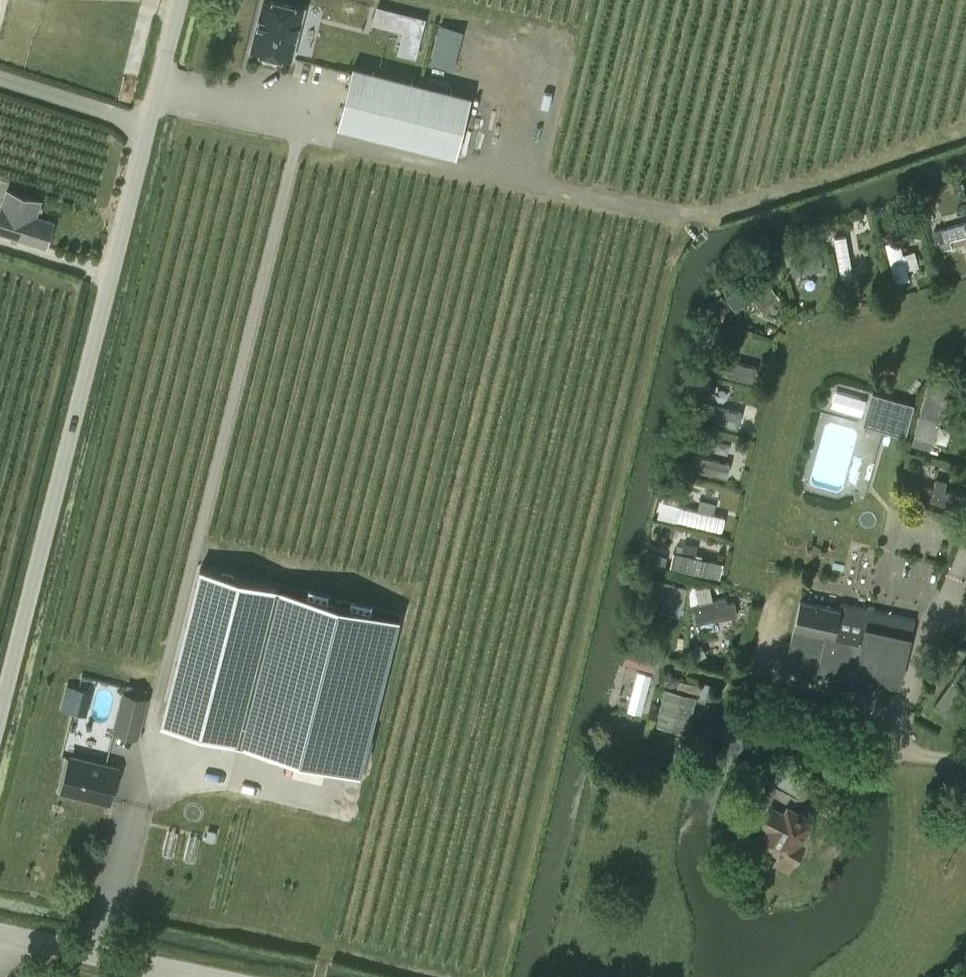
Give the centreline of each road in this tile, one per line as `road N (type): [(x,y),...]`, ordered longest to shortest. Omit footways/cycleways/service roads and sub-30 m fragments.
road 1 (unclassified): [(0,712),(179,0)]
road 2 (tertiary): [(0,935),(192,976)]

